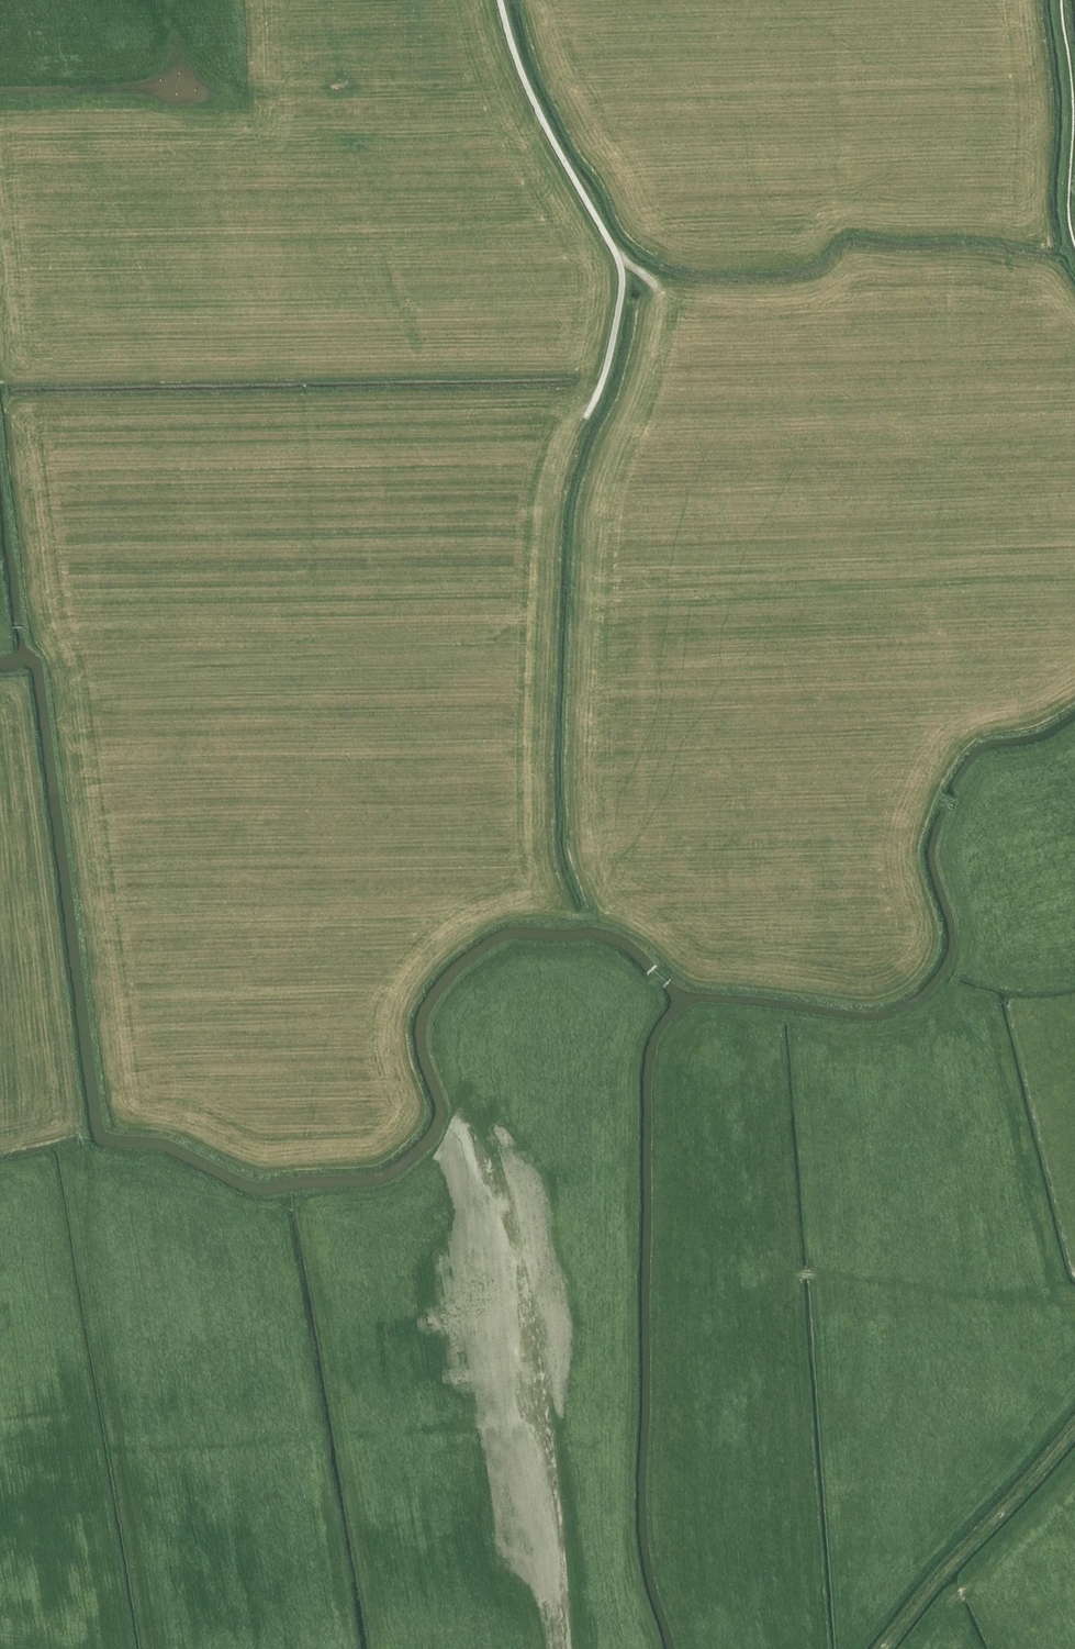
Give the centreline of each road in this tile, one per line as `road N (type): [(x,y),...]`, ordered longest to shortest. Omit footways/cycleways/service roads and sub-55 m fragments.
road 1 (track): [(1074,1428),(881,1648)]

